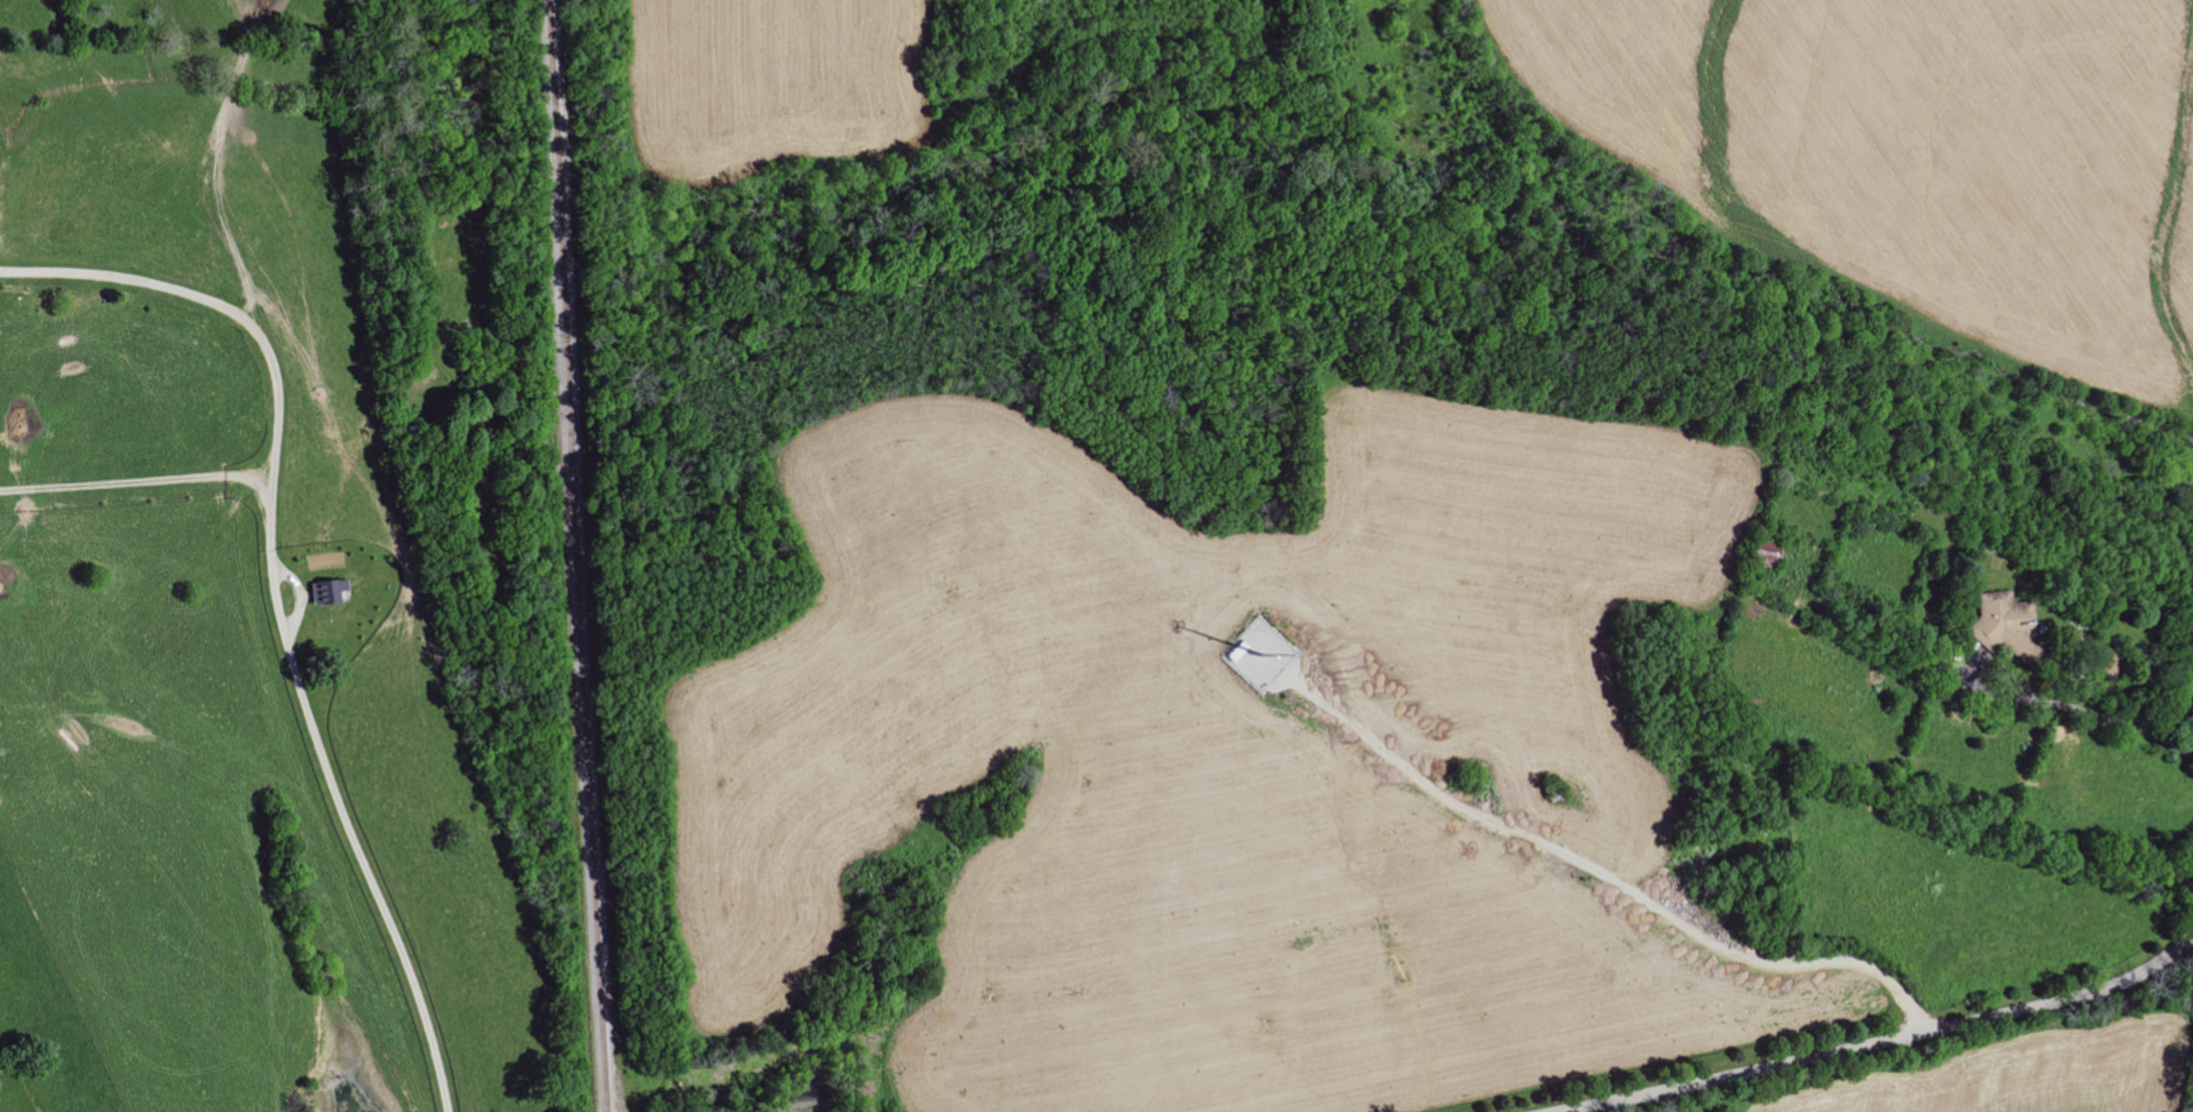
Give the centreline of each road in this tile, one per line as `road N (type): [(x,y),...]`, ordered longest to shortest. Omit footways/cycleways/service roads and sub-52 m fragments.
road 1 (secondary): [(1562,1111),(2070,1003),(2150,972),(2192,936)]

